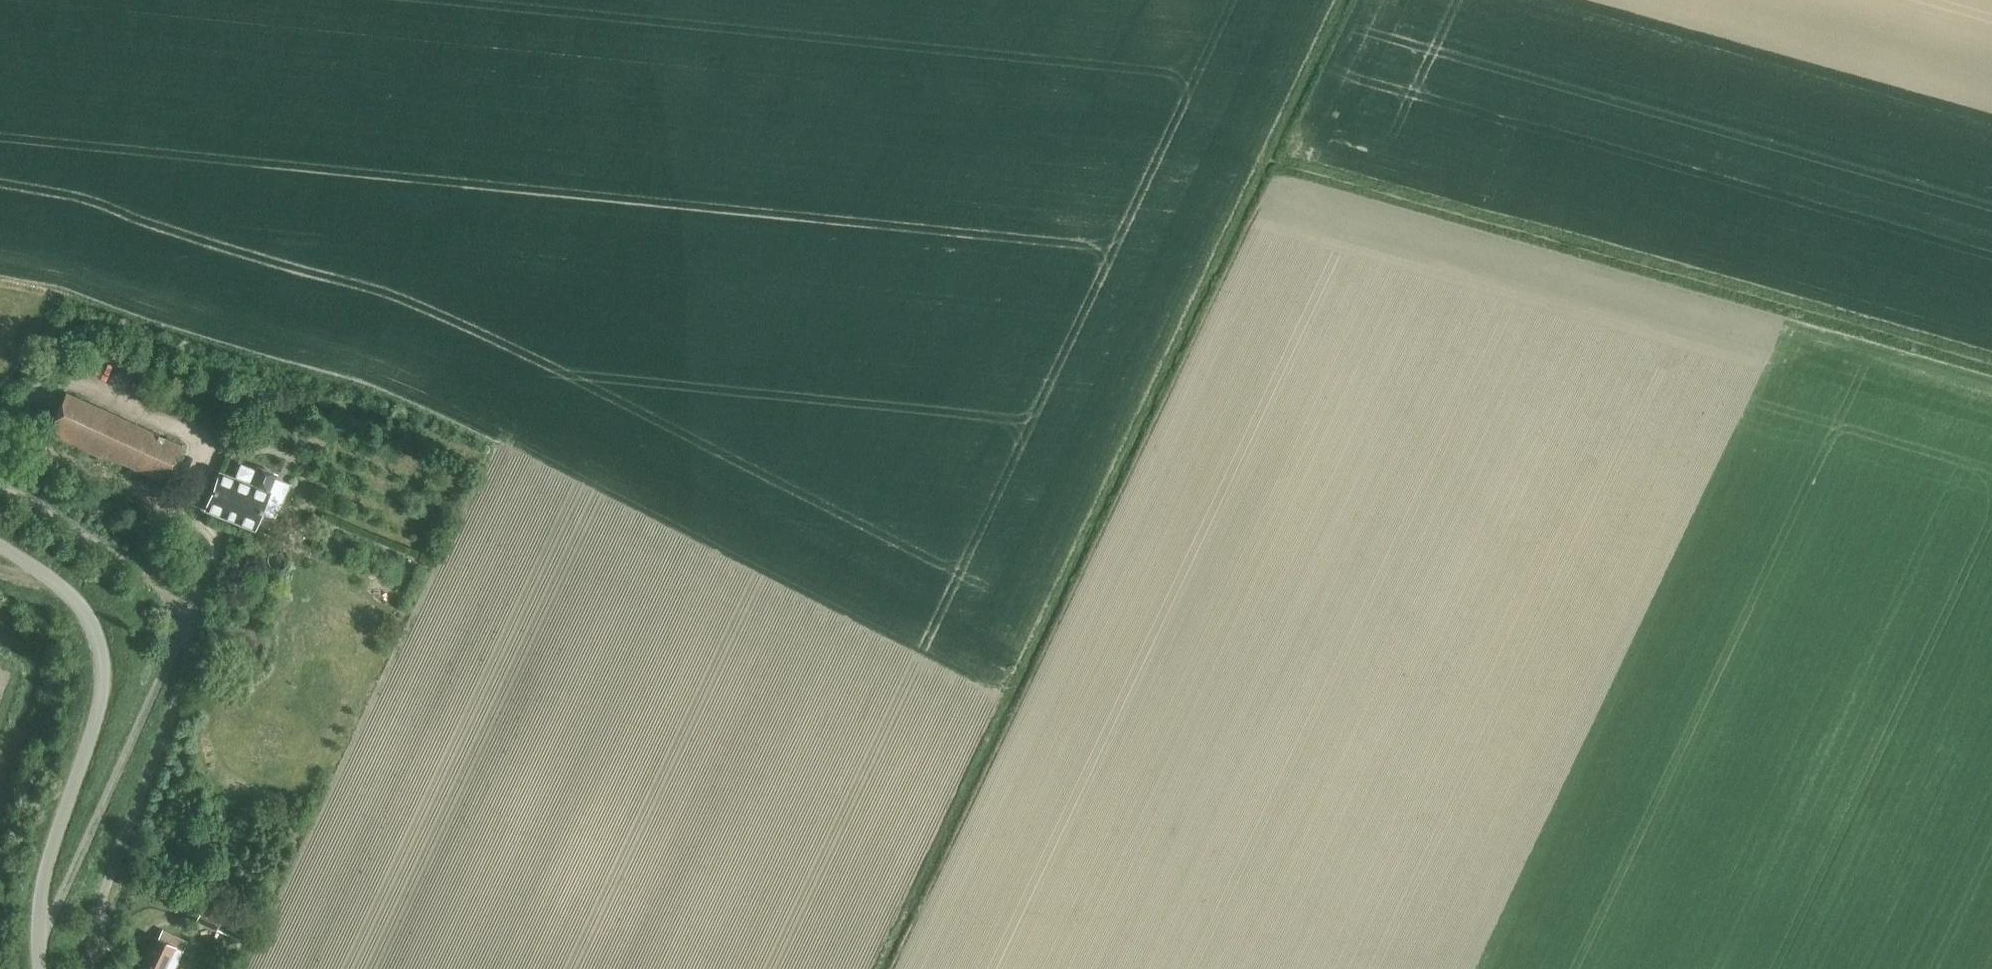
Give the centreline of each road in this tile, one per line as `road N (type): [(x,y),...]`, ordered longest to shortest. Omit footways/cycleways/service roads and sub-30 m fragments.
road 1 (unclassified): [(38,933),(184,628),(177,606),(133,565),(0,484)]
road 2 (unclassified): [(38,933),(42,891),(102,665),(78,600),(0,545)]

